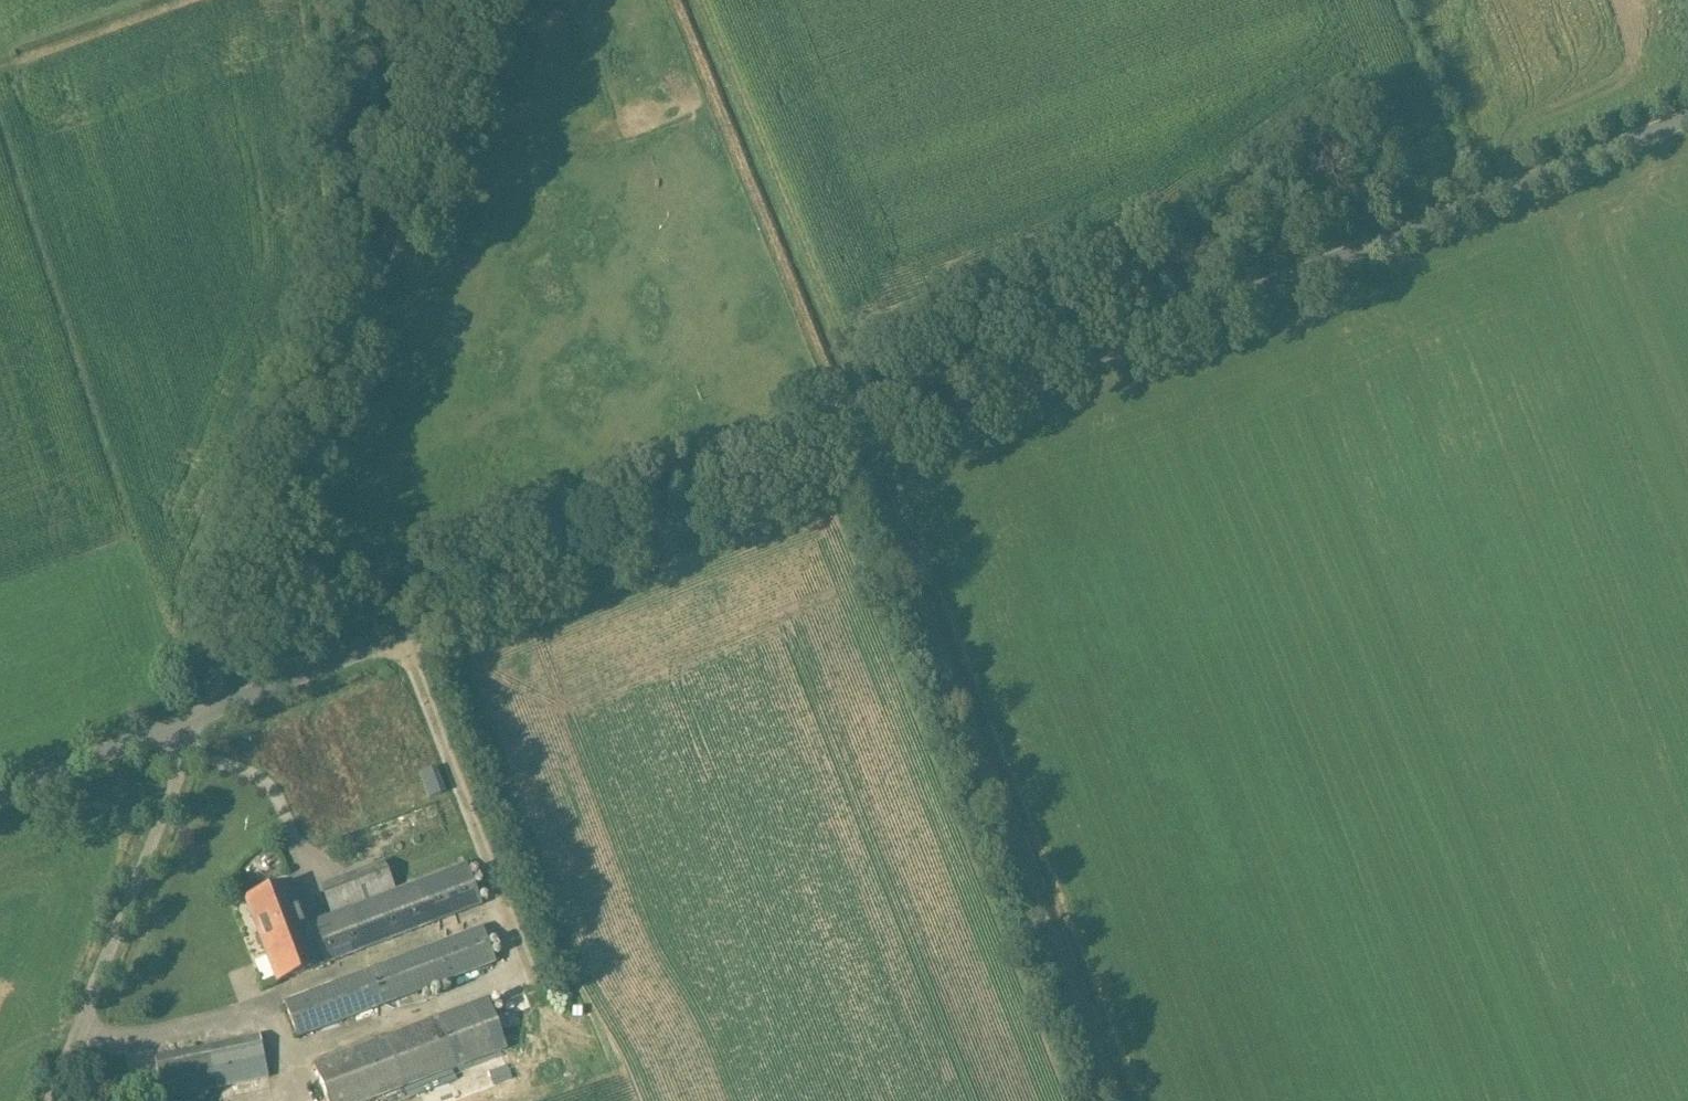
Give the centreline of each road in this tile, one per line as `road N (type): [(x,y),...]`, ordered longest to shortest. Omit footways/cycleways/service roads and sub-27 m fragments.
road 1 (unclassified): [(203,712),(1687,118)]
road 2 (track): [(203,712),(470,0)]
road 3 (unclassified): [(50,1100),(203,712)]
road 4 (unclassified): [(203,712),(0,794)]

